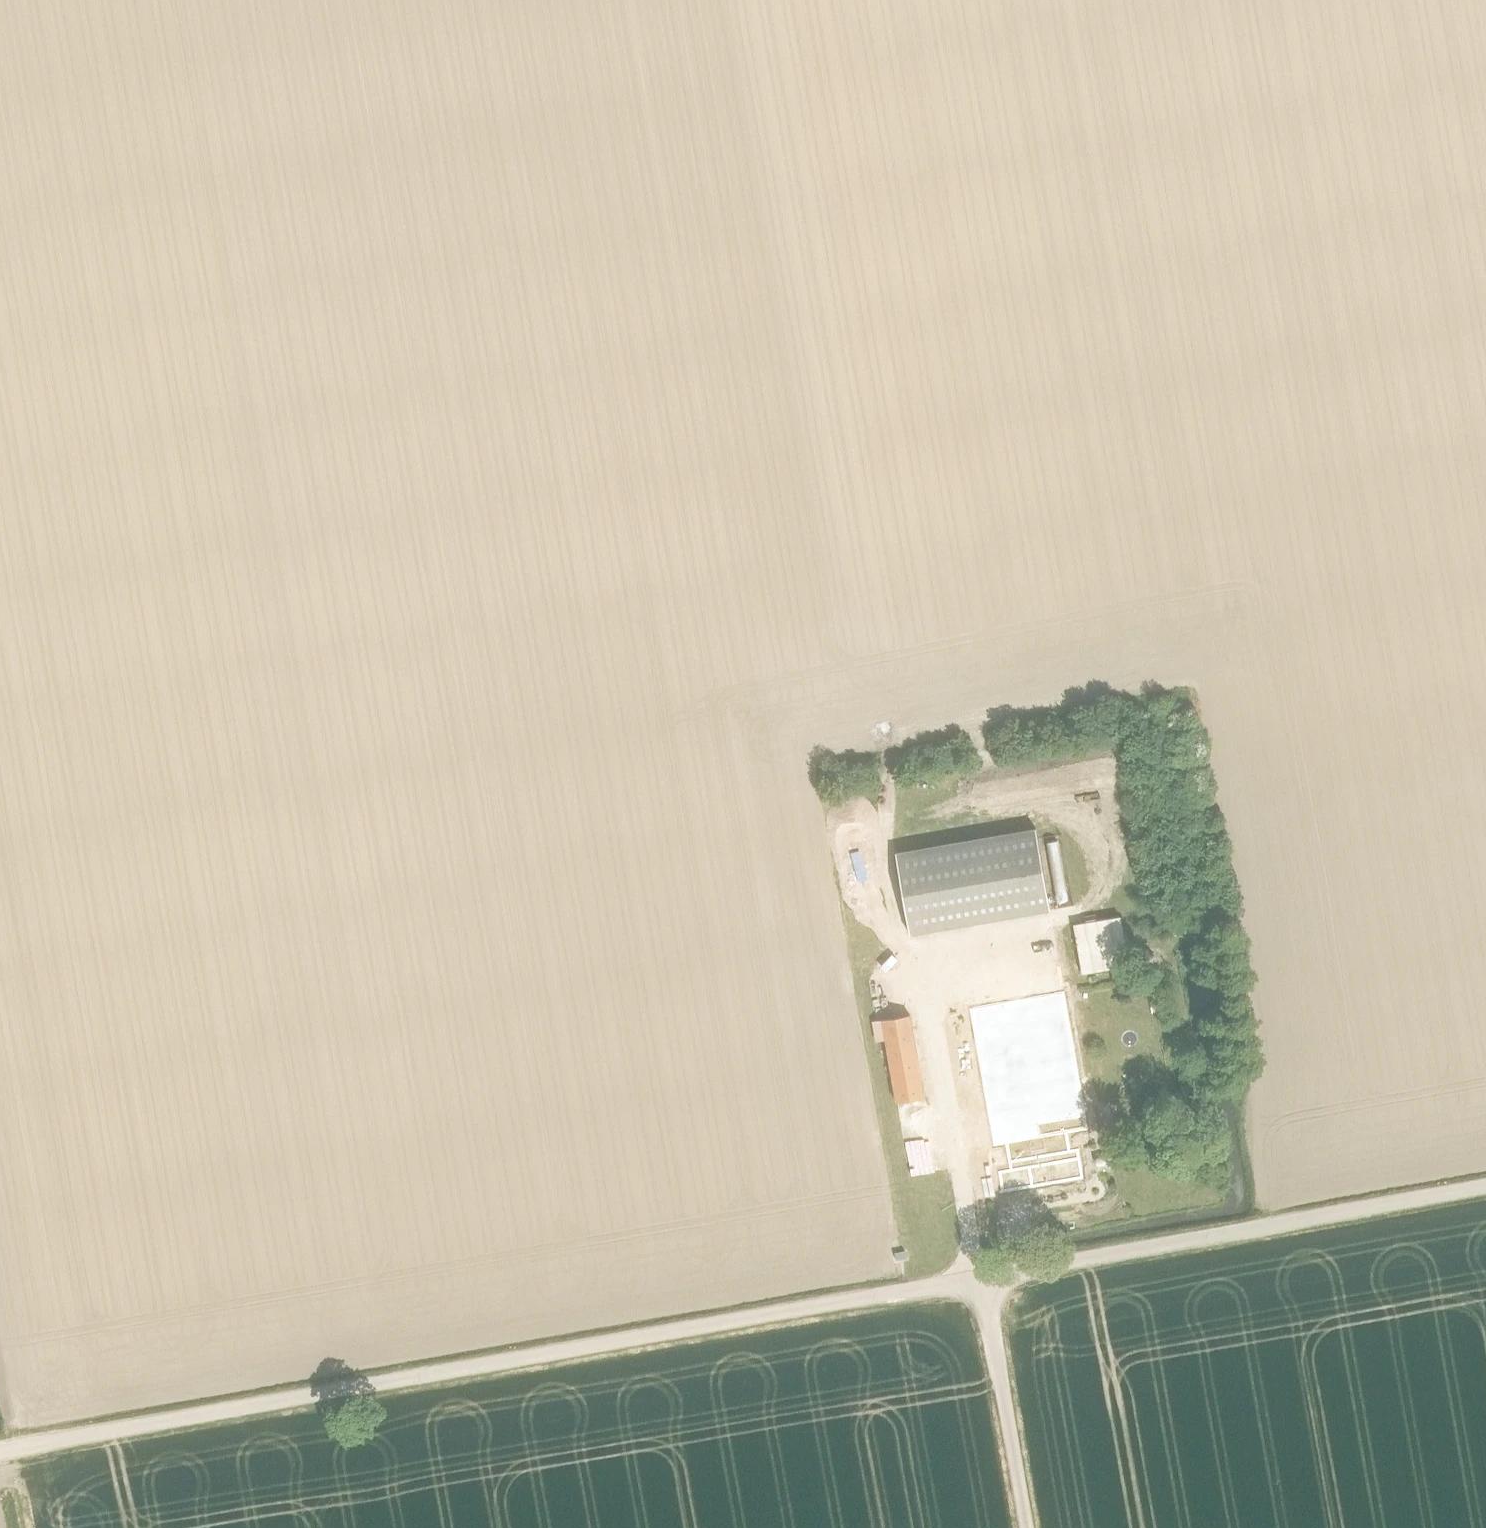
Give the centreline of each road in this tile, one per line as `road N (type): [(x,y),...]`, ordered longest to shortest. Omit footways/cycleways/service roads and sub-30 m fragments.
road 1 (unclassified): [(0,1454),(983,1281)]
road 2 (unclassified): [(983,1281),(1485,1191)]
road 3 (unclassified): [(1027,1527),(983,1281)]

